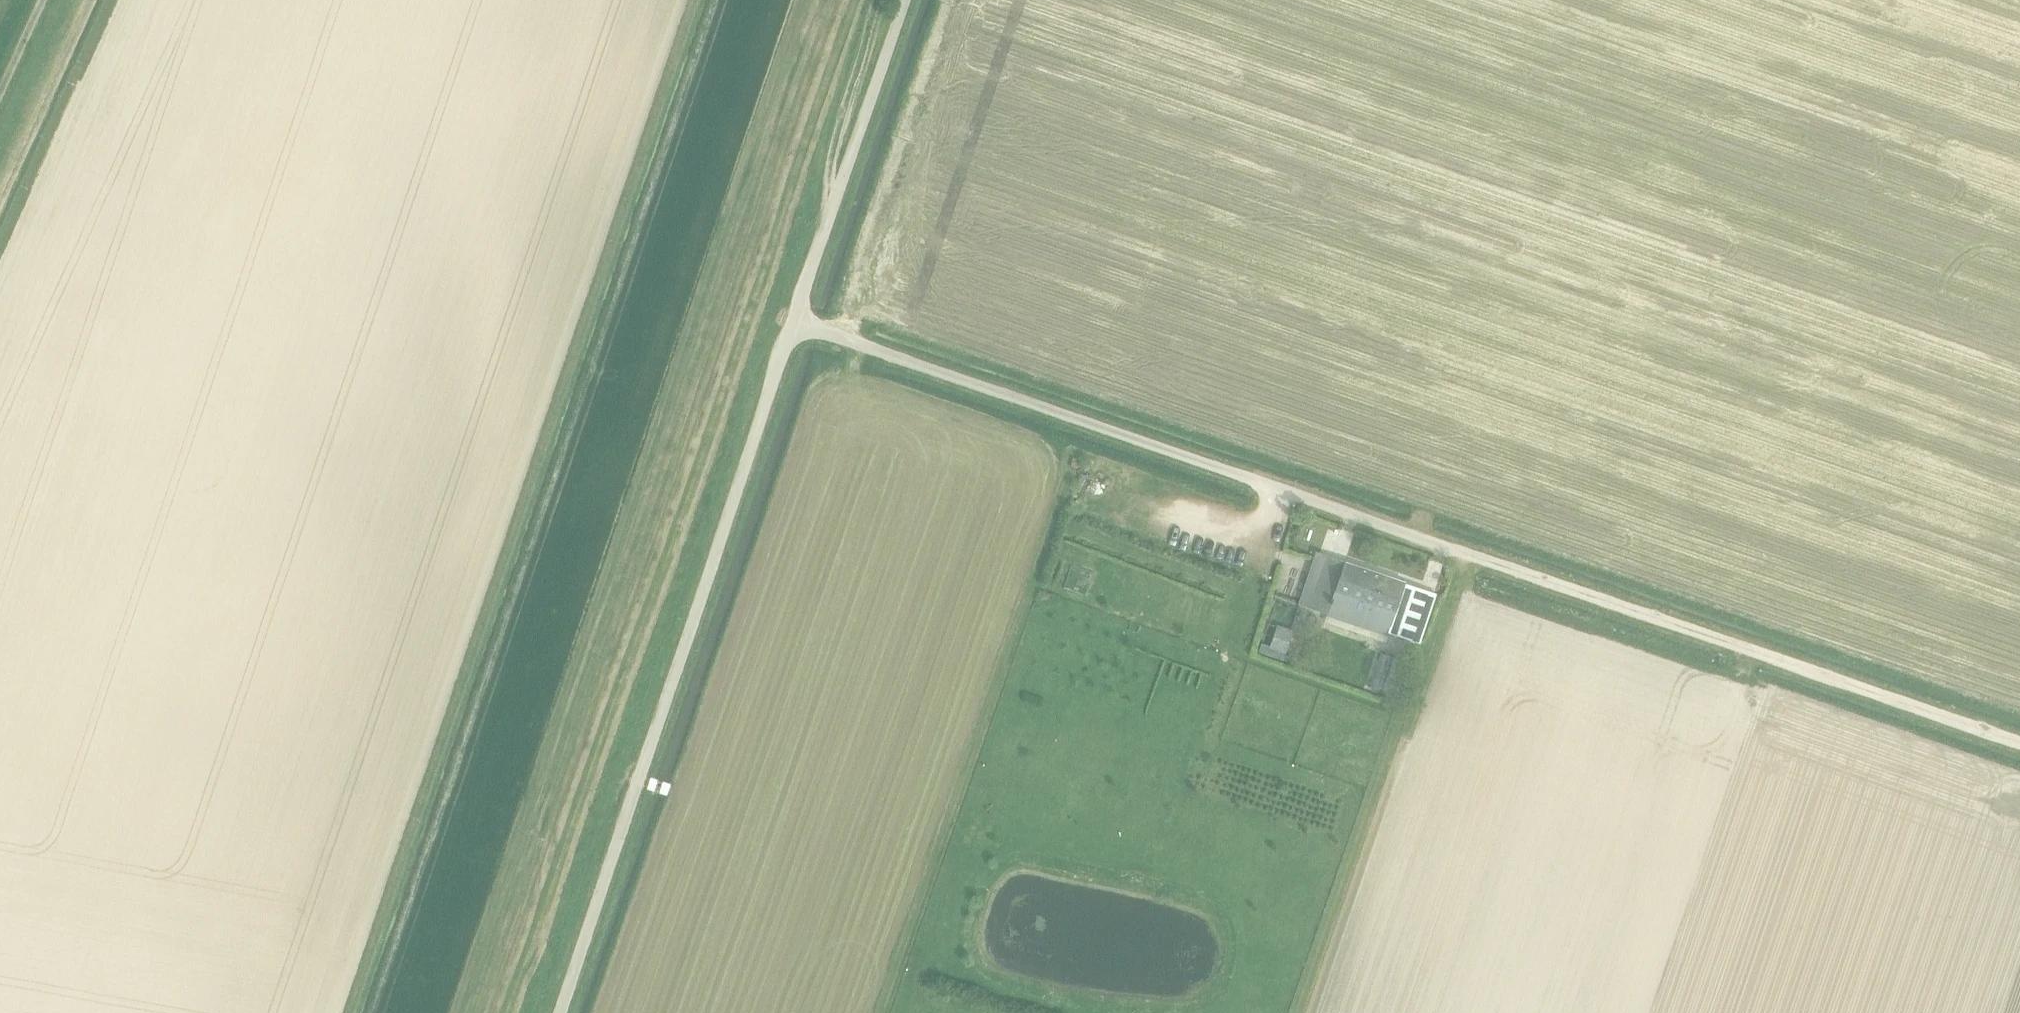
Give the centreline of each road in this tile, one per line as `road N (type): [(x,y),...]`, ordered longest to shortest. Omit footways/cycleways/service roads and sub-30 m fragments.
road 1 (unclassified): [(559,1012),(793,324)]
road 2 (unclassified): [(1453,549),(793,324)]
road 3 (unclassified): [(793,324),(906,0)]
road 4 (track): [(831,213),(830,159),(873,0)]

